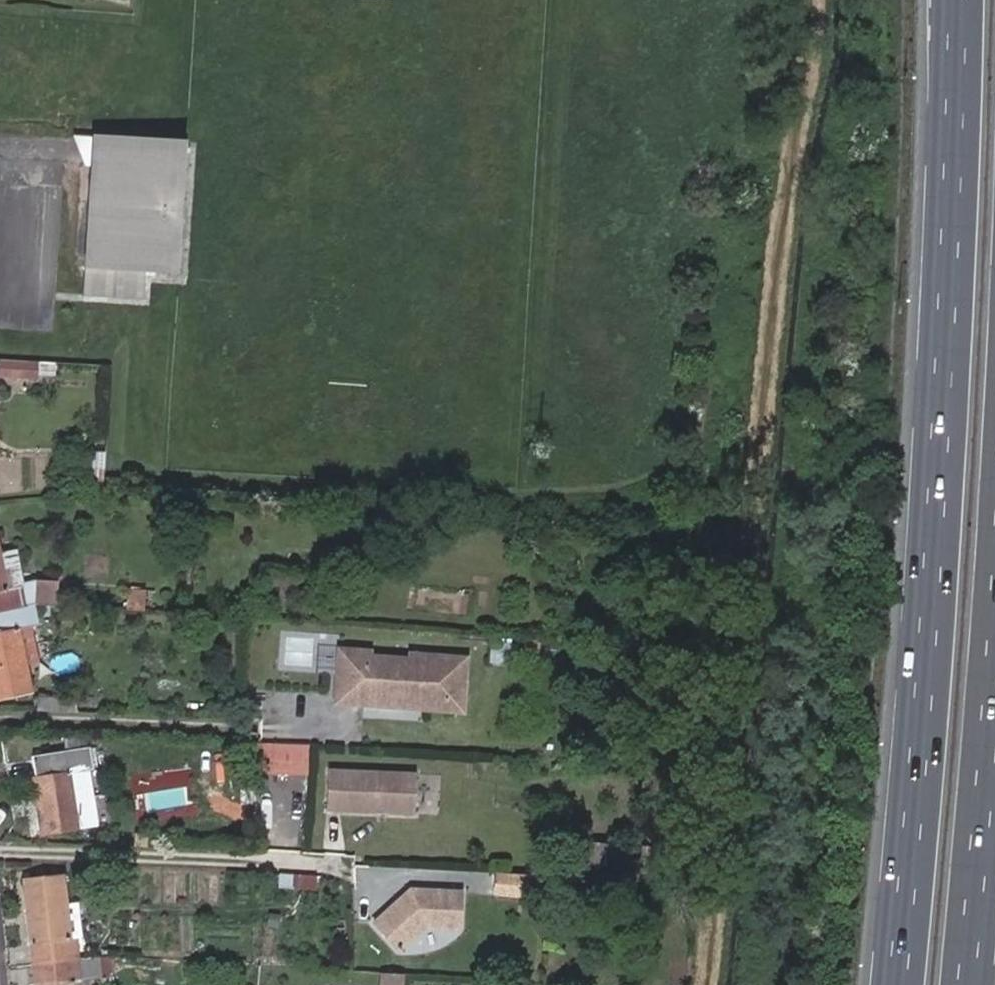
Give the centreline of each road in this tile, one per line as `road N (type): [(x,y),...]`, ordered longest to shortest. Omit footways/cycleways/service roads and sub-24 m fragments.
road 1 (trunk): [(953,0),(939,461),(897,984)]
road 2 (trunk): [(975,984),(994,705)]

